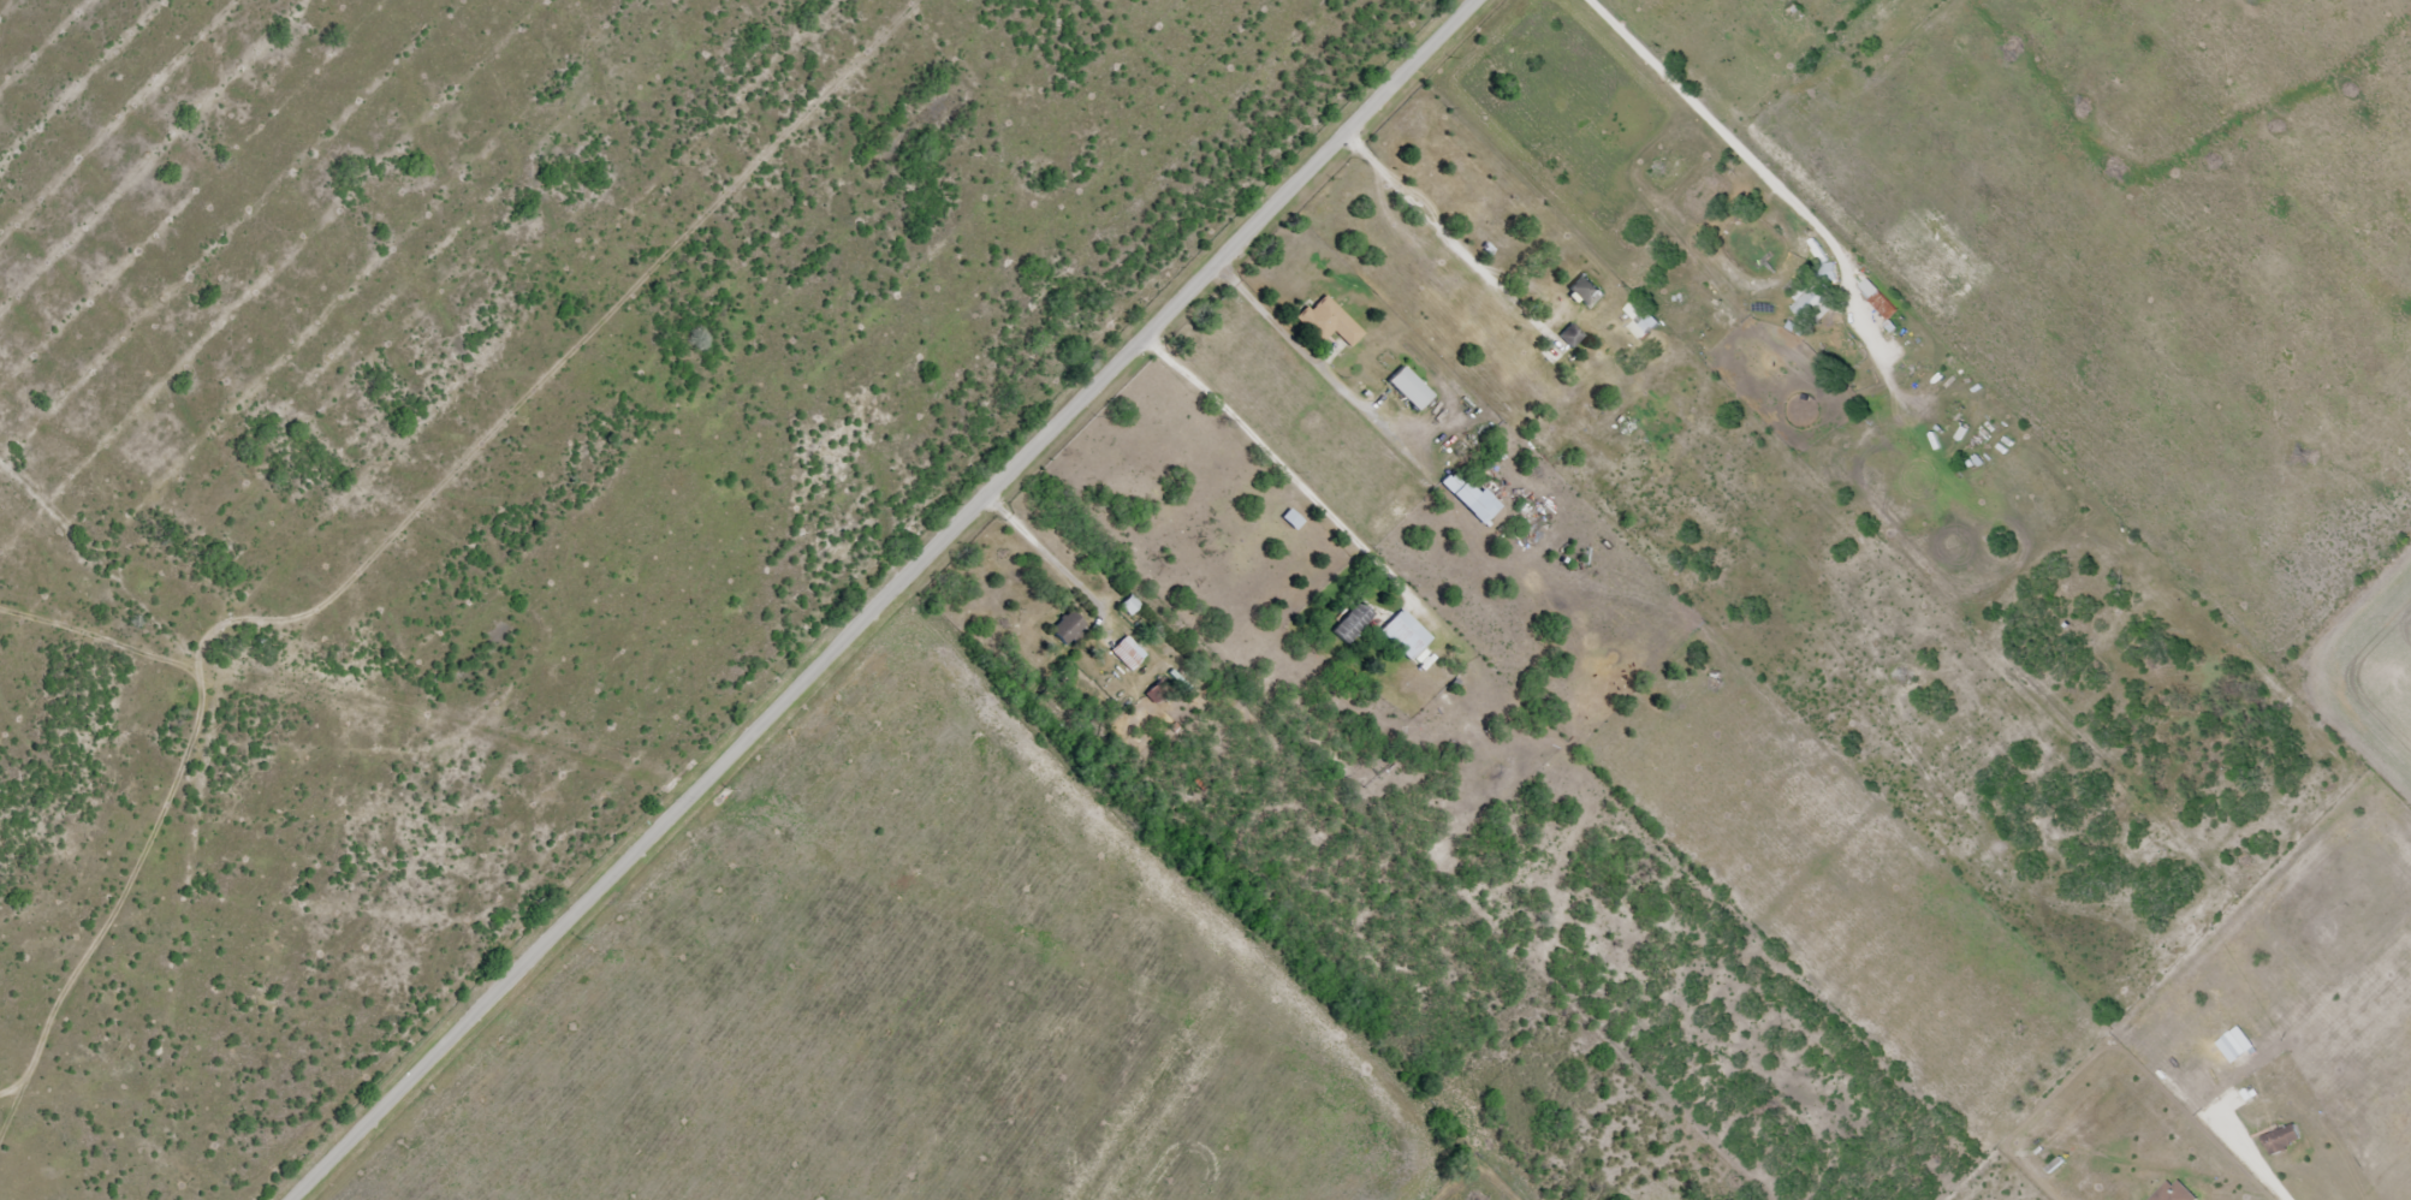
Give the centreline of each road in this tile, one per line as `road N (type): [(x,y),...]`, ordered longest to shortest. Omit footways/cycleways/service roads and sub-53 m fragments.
road 1 (residential): [(283,1199),(1469,0)]

